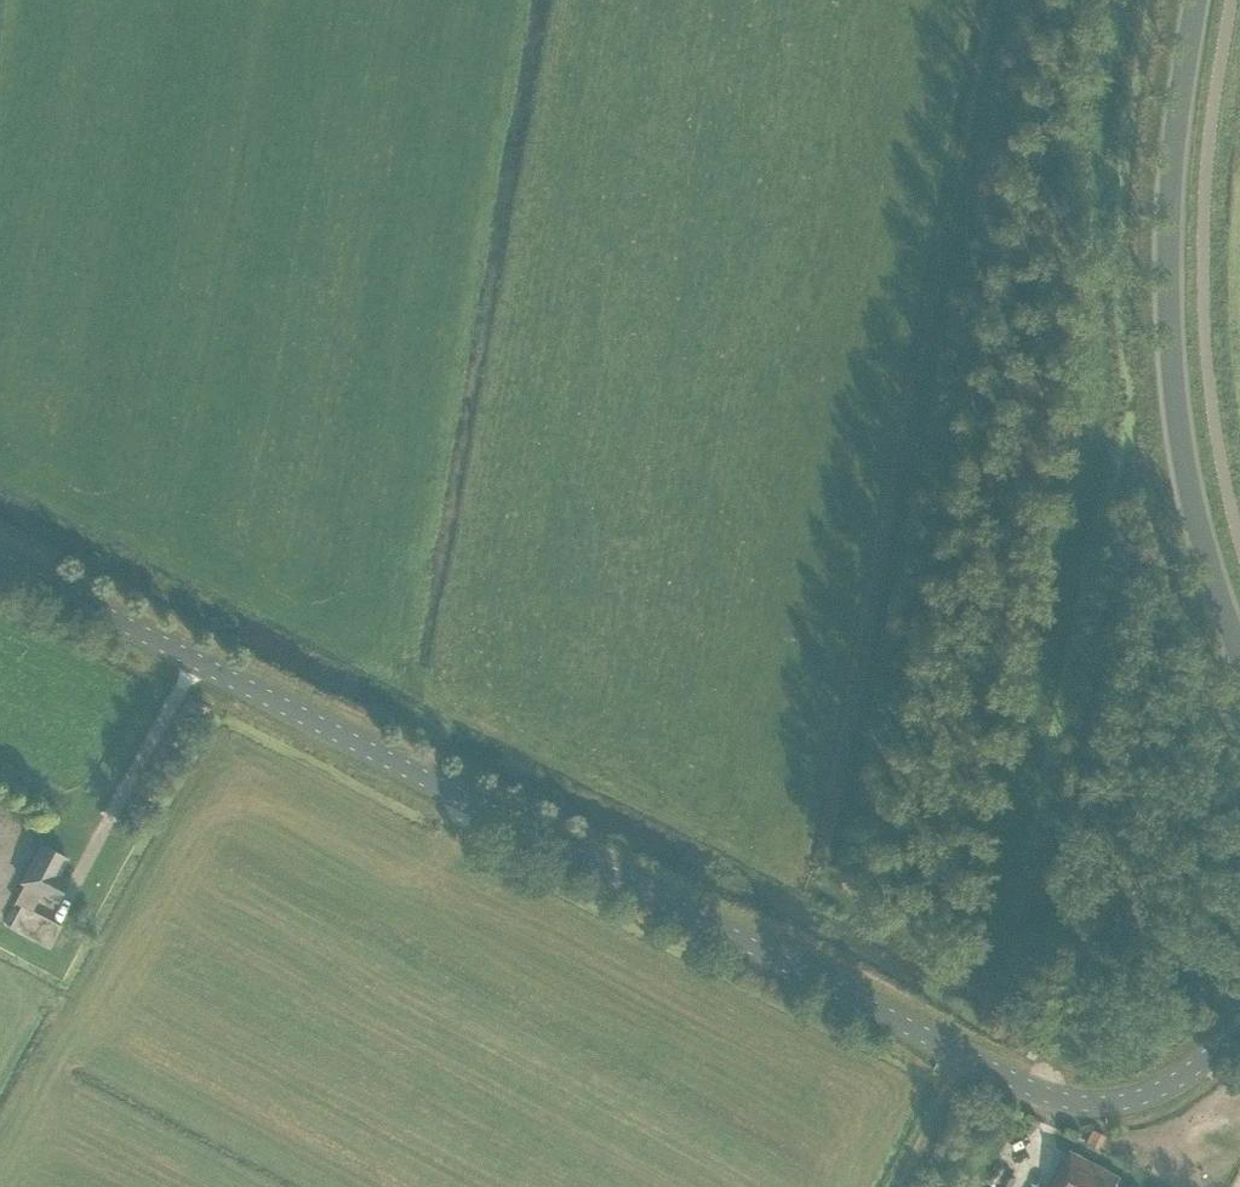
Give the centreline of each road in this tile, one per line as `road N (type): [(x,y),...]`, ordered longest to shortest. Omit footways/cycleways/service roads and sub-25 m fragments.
road 1 (unclassified): [(1239,1029),(1112,1109),(1037,1104),(0,569)]
road 2 (secondary): [(1239,651),(1185,467),(1172,350),(1172,180),(1196,0)]

